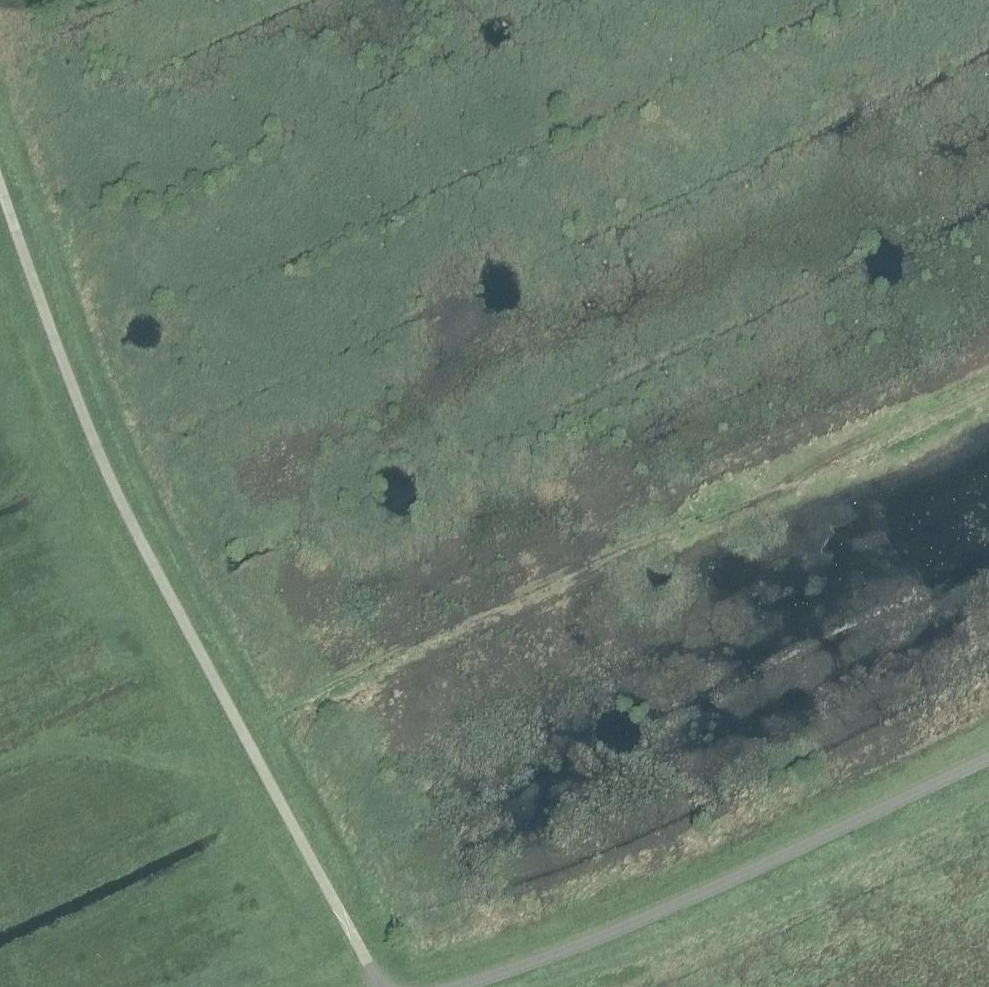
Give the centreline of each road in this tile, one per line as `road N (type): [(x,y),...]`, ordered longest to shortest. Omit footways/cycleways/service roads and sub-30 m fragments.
road 1 (unclassified): [(988,755),(639,918),(449,986)]

